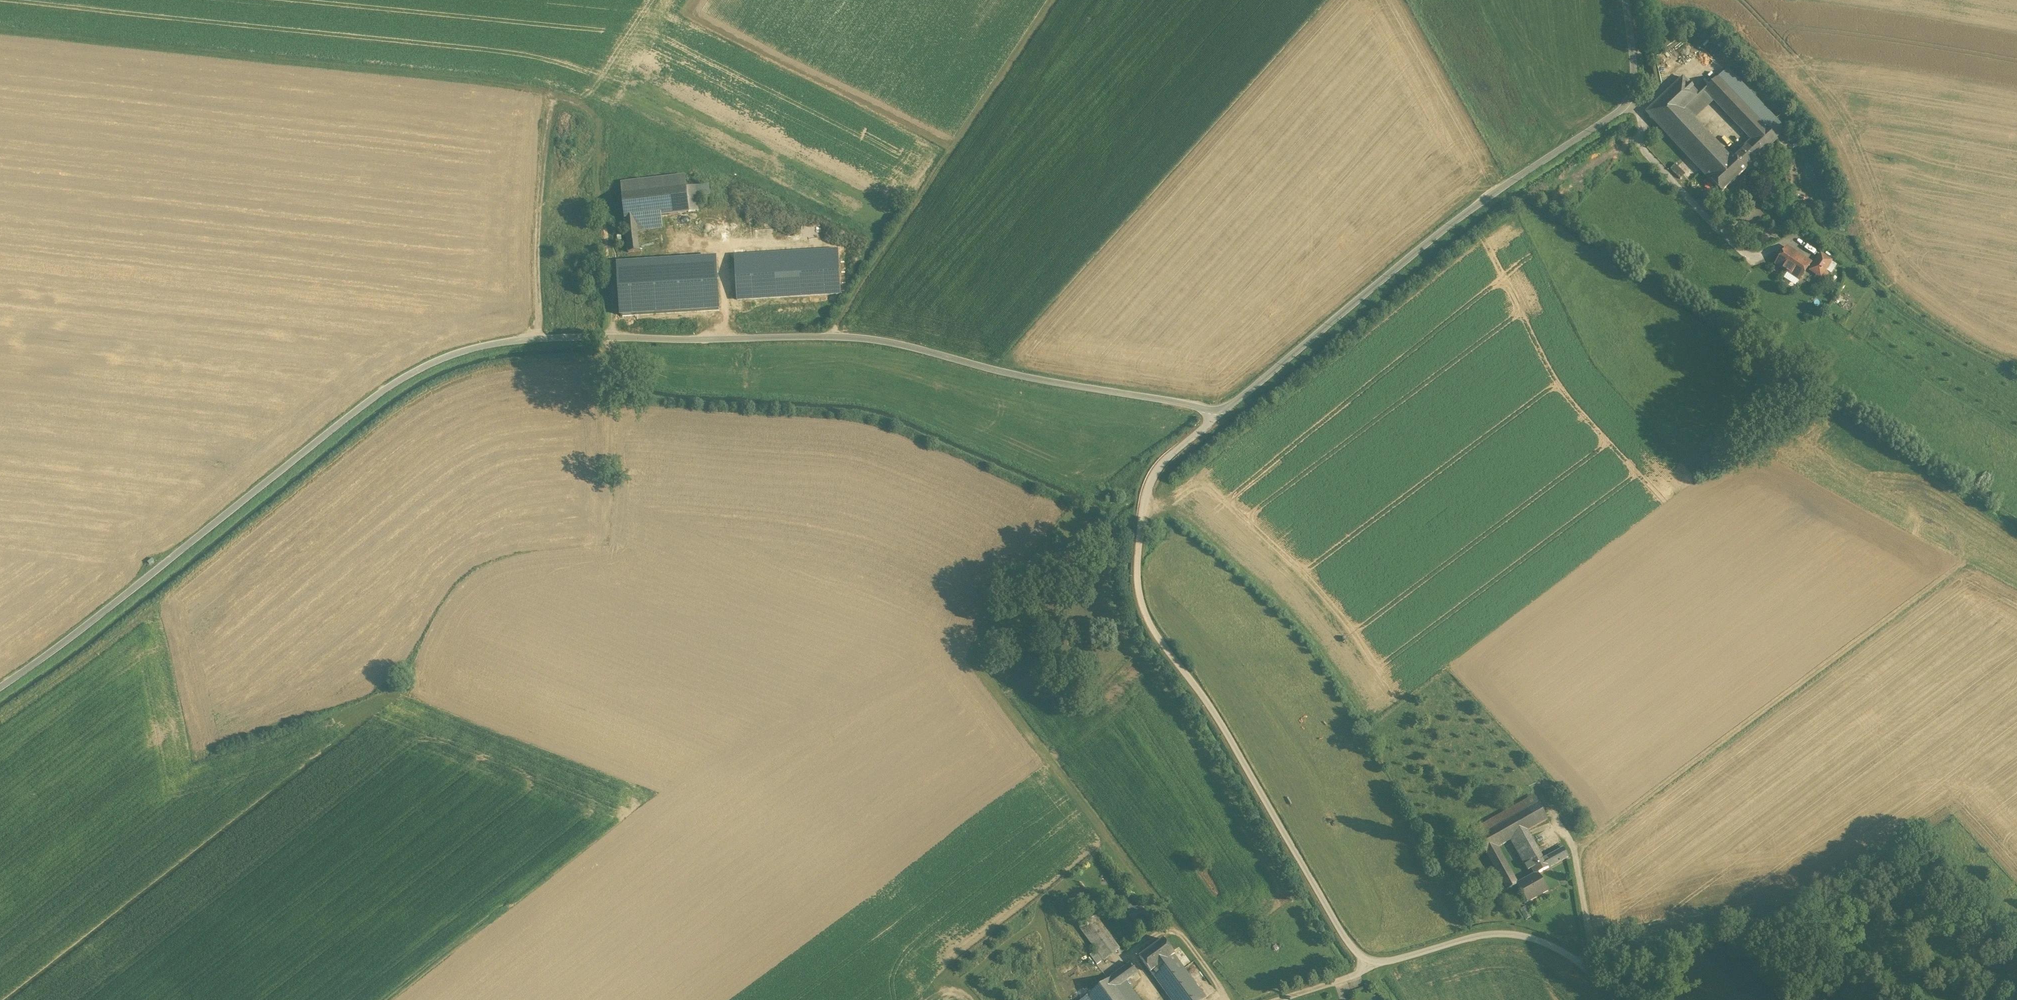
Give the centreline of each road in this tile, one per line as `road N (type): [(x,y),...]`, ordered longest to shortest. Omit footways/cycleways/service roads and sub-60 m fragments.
road 1 (tertiary): [(0,685),(374,394),(476,344),(608,334),(693,341),(834,335),(1024,379),(1221,410)]
road 2 (unclassified): [(1619,999),(1575,957),(1531,936),(1483,932),(1379,961),(1347,940),(1195,678),(1145,616),(1137,563),(1151,482),(1221,410)]
road 3 (tertiary): [(1221,410),(1444,230),(1629,99),(1633,61),(1624,0)]

